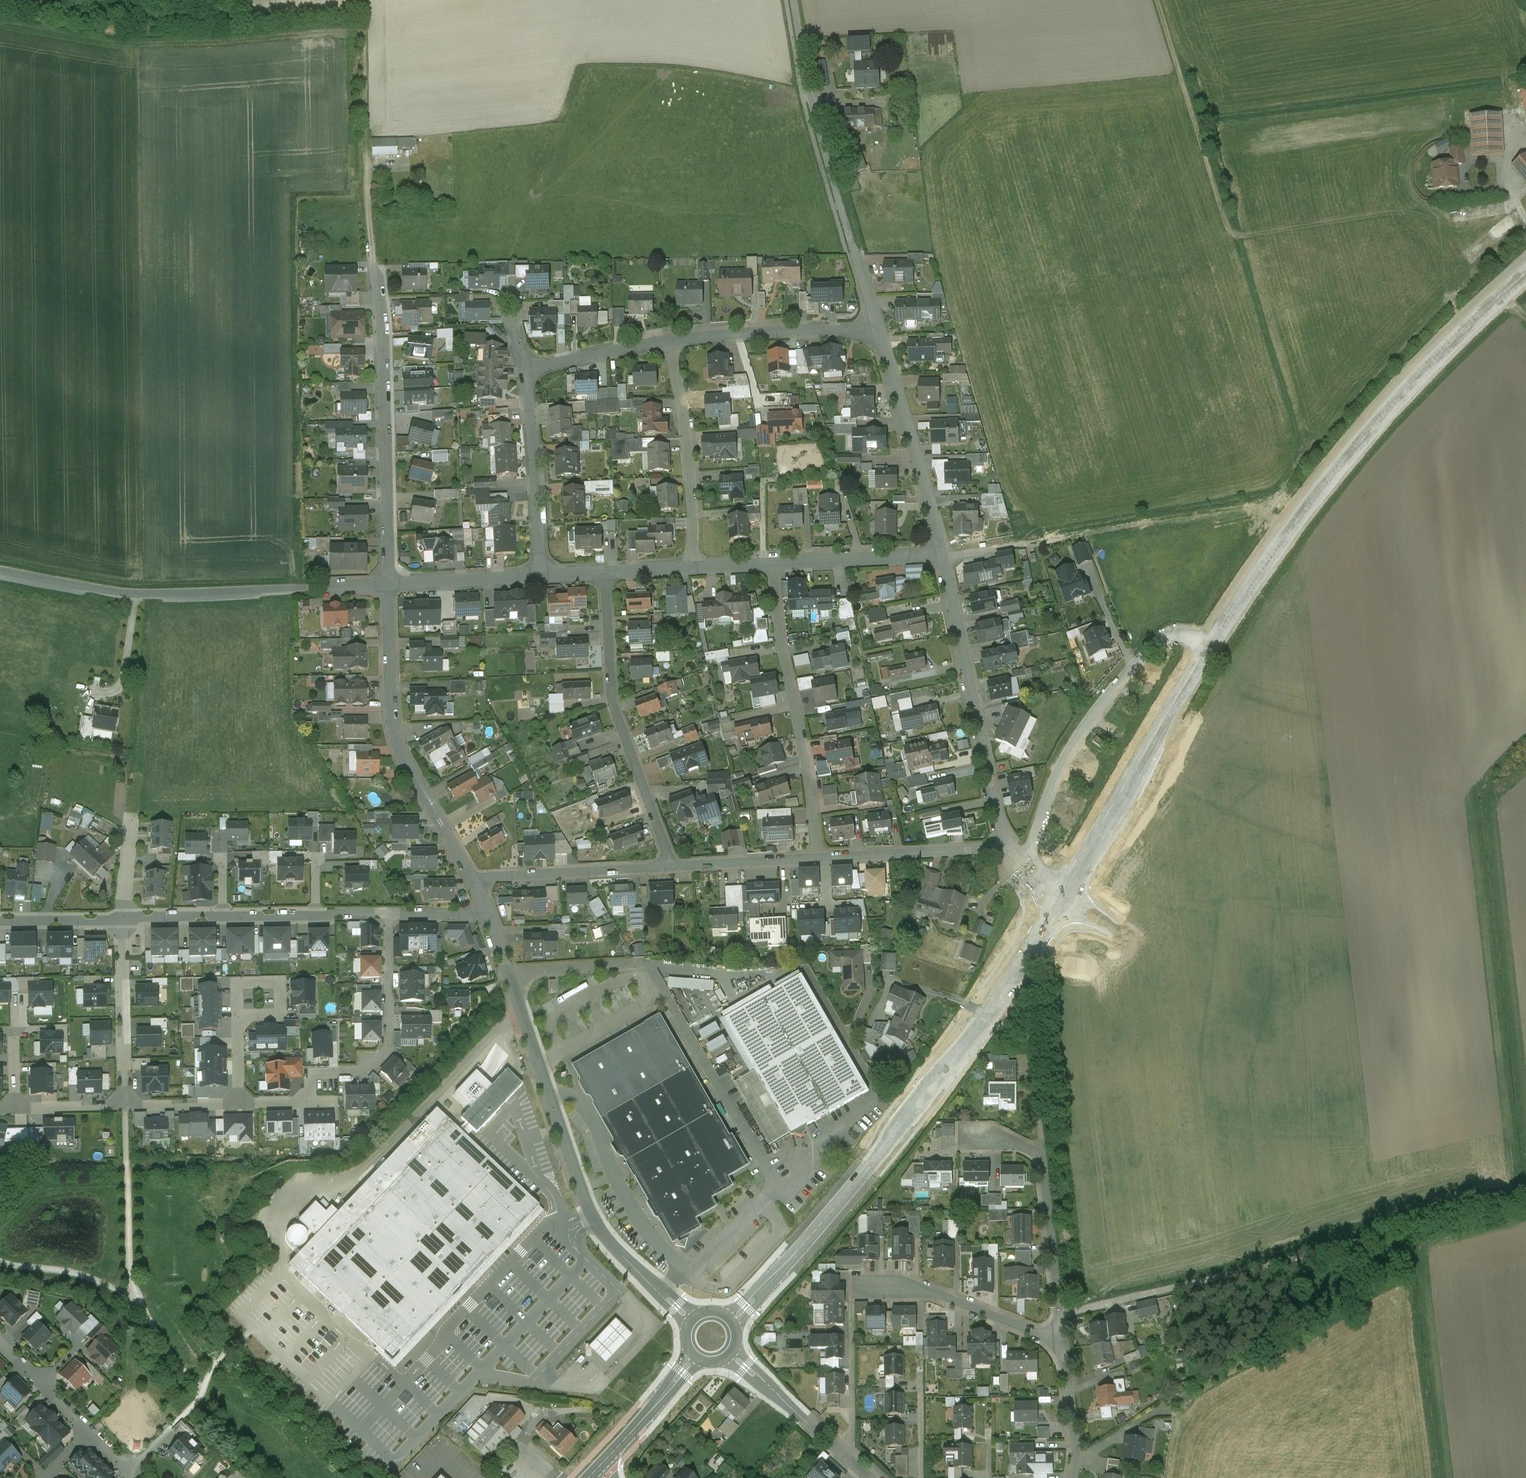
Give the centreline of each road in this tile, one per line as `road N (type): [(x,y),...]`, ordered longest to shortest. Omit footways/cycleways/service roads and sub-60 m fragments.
road 1 (secondary): [(1060,893),(1275,546),(1360,439),(1525,269)]
road 2 (secondary): [(728,1322),(883,1154),(984,1015),(1060,893)]
road 3 (residential): [(693,1323),(592,1216),(487,909)]
road 4 (residential): [(126,1106),(307,1101),(338,1075),(364,1073),(389,1046),(389,915)]
road 5 (residential): [(877,329),(811,105),(794,0)]
road 6 (residential): [(1314,1177),(1289,987),(1146,998)]
road 7 (residential): [(387,585),(383,345),(372,264)]
road 8 (residential): [(476,882),(401,754),(387,585)]
road 9 (residential): [(606,574),(614,703),(669,866)]
road 10 (residential): [(1004,845),(942,552)]
road 11 (residential): [(819,858),(772,565)]
road 12 (residential): [(389,915),(122,918)]
road 13 (residential): [(1062,1337),(1044,1153),(1013,1143),(971,1143)]
road 14 (track): [(1159,0),(1234,237)]
road 15 (residential): [(942,552),(877,329)]
road 16 (residential): [(694,569),(689,433),(670,340)]
road 17 (residential): [(387,585),(160,595)]
road 18 (residential): [(851,1301),(852,1294),(936,1294),(1062,1337)]
road 19 (residential): [(1146,998),(1167,1210)]
road 20 (residential): [(877,329),(670,340)]
road 21 (residential): [(526,371),(541,577)]
road 22 (residential): [(476,882),(669,866)]
road 23 (residential): [(126,1106),(122,918)]
road 24 (residential): [(869,1477),(728,1353)]
road 25 (residential): [(819,858),(1004,845)]
road 26 (residential): [(942,552),(772,565)]
road 27 (residential): [(140,754),(122,918)]
road 28 (residential): [(160,595),(0,571)]
road 29 (residential): [(160,595),(140,754)]
road 30 (residential): [(541,577),(387,585)]
road 31 (residential): [(1167,1210),(1314,1177)]
road 32 (residential): [(669,866),(819,858)]
road 33 (residential): [(670,340),(526,371)]
road 34 (residential): [(1060,893),(1129,940),(1142,963),(1146,998)]
road 35 (residential): [(1073,1477),(1062,1337)]
road 36 (residential): [(0,1109),(126,1106)]
road 37 (residential): [(122,918),(0,919)]
road 38 (secondary): [(616,1446),(695,1354)]

